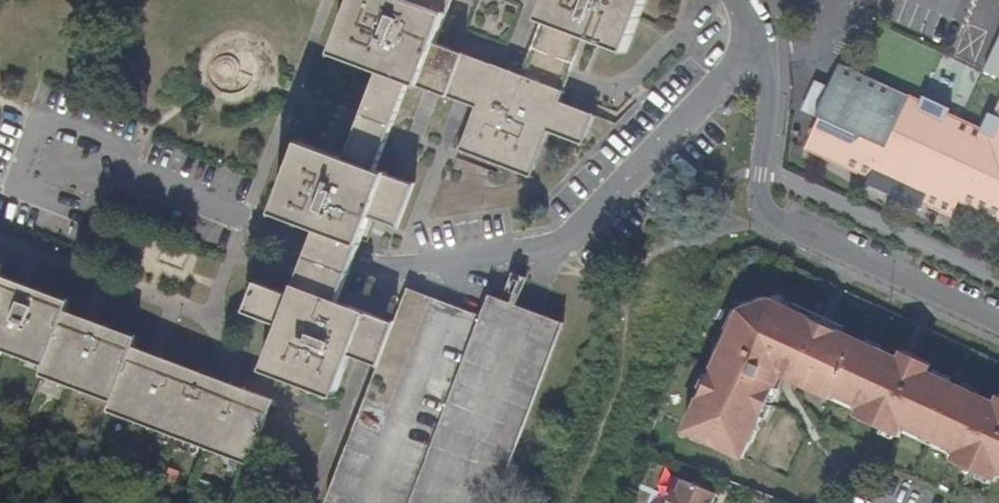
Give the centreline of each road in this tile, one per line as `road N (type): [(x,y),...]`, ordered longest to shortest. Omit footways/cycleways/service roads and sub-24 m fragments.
road 1 (unclassified): [(760,45),(575,502)]
road 2 (unclassified): [(760,45),(580,231),(523,250),(372,271)]
road 3 (residential): [(760,45),(768,75),(761,185),(771,217),(998,325)]

